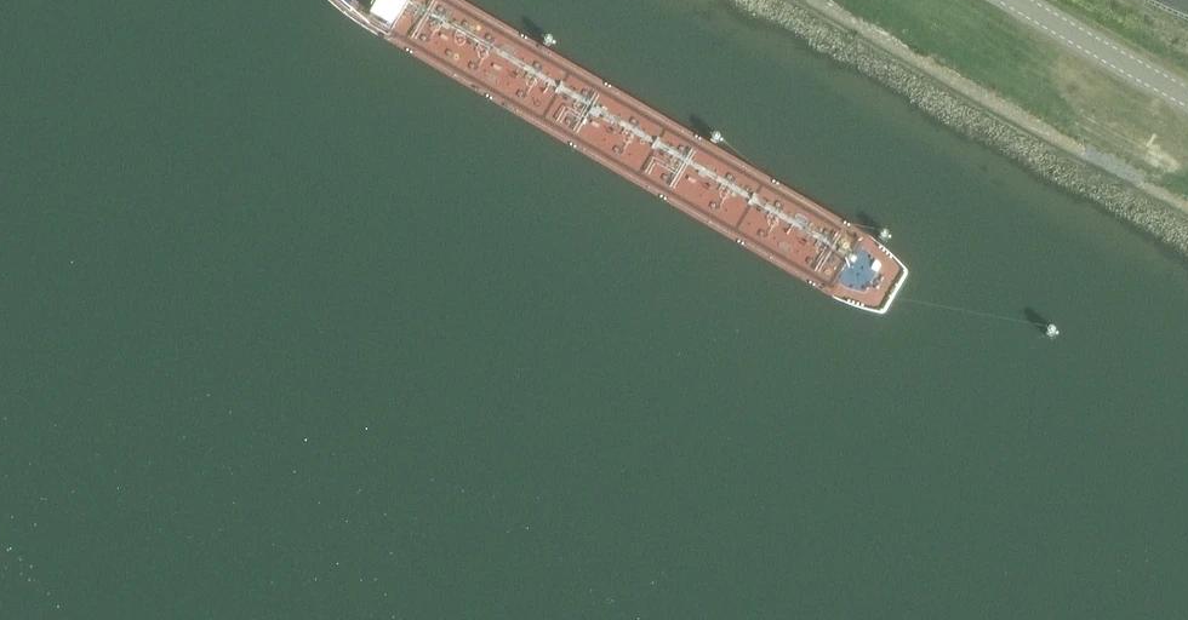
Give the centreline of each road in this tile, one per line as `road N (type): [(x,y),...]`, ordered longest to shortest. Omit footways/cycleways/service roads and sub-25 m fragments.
road 1 (unclassified): [(1187,95),(1018,0)]

